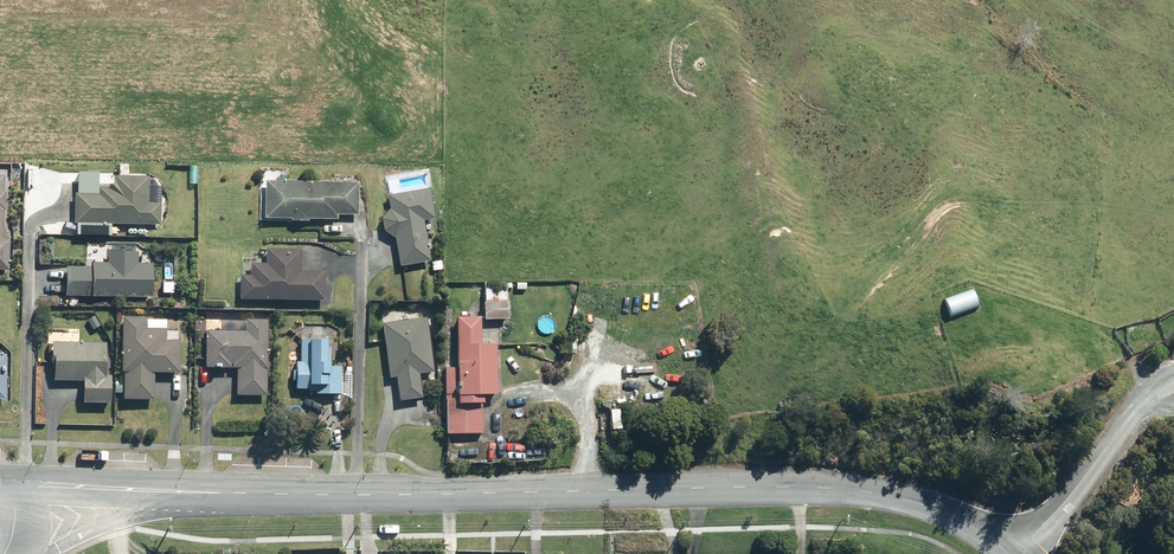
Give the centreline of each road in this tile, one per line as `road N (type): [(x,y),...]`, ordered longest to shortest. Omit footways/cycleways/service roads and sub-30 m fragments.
road 1 (tertiary): [(188,494),(853,490),(930,508),(1010,553)]
road 2 (unclassified): [(1017,553),(1173,379)]
road 3 (tertiary): [(188,494),(26,553)]
road 4 (tertiary): [(19,484),(188,494)]

